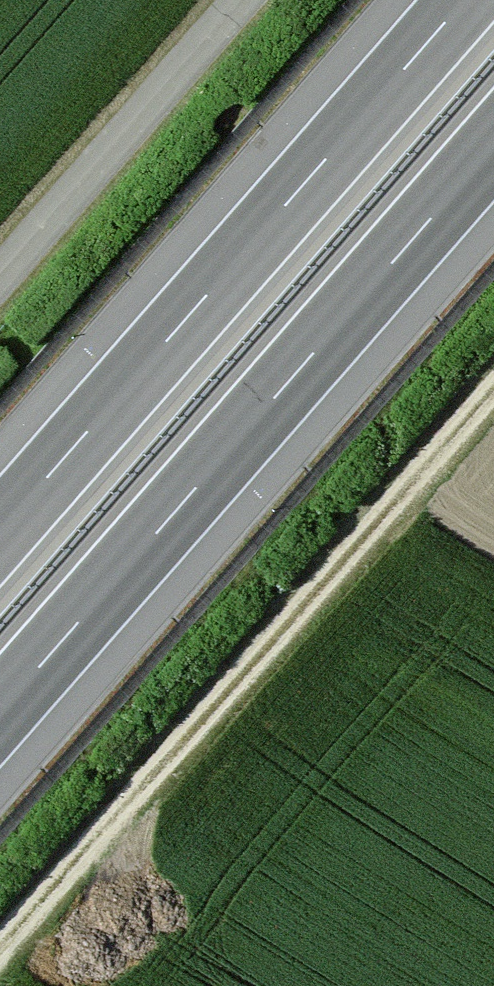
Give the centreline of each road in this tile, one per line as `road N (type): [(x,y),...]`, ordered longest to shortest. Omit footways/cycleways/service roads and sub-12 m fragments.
road 1 (motorway): [(0,712),(493,146)]
road 2 (track): [(0,945),(493,388)]
road 3 (motorway): [(464,0),(0,531)]
road 4 (track): [(0,279),(243,0)]

